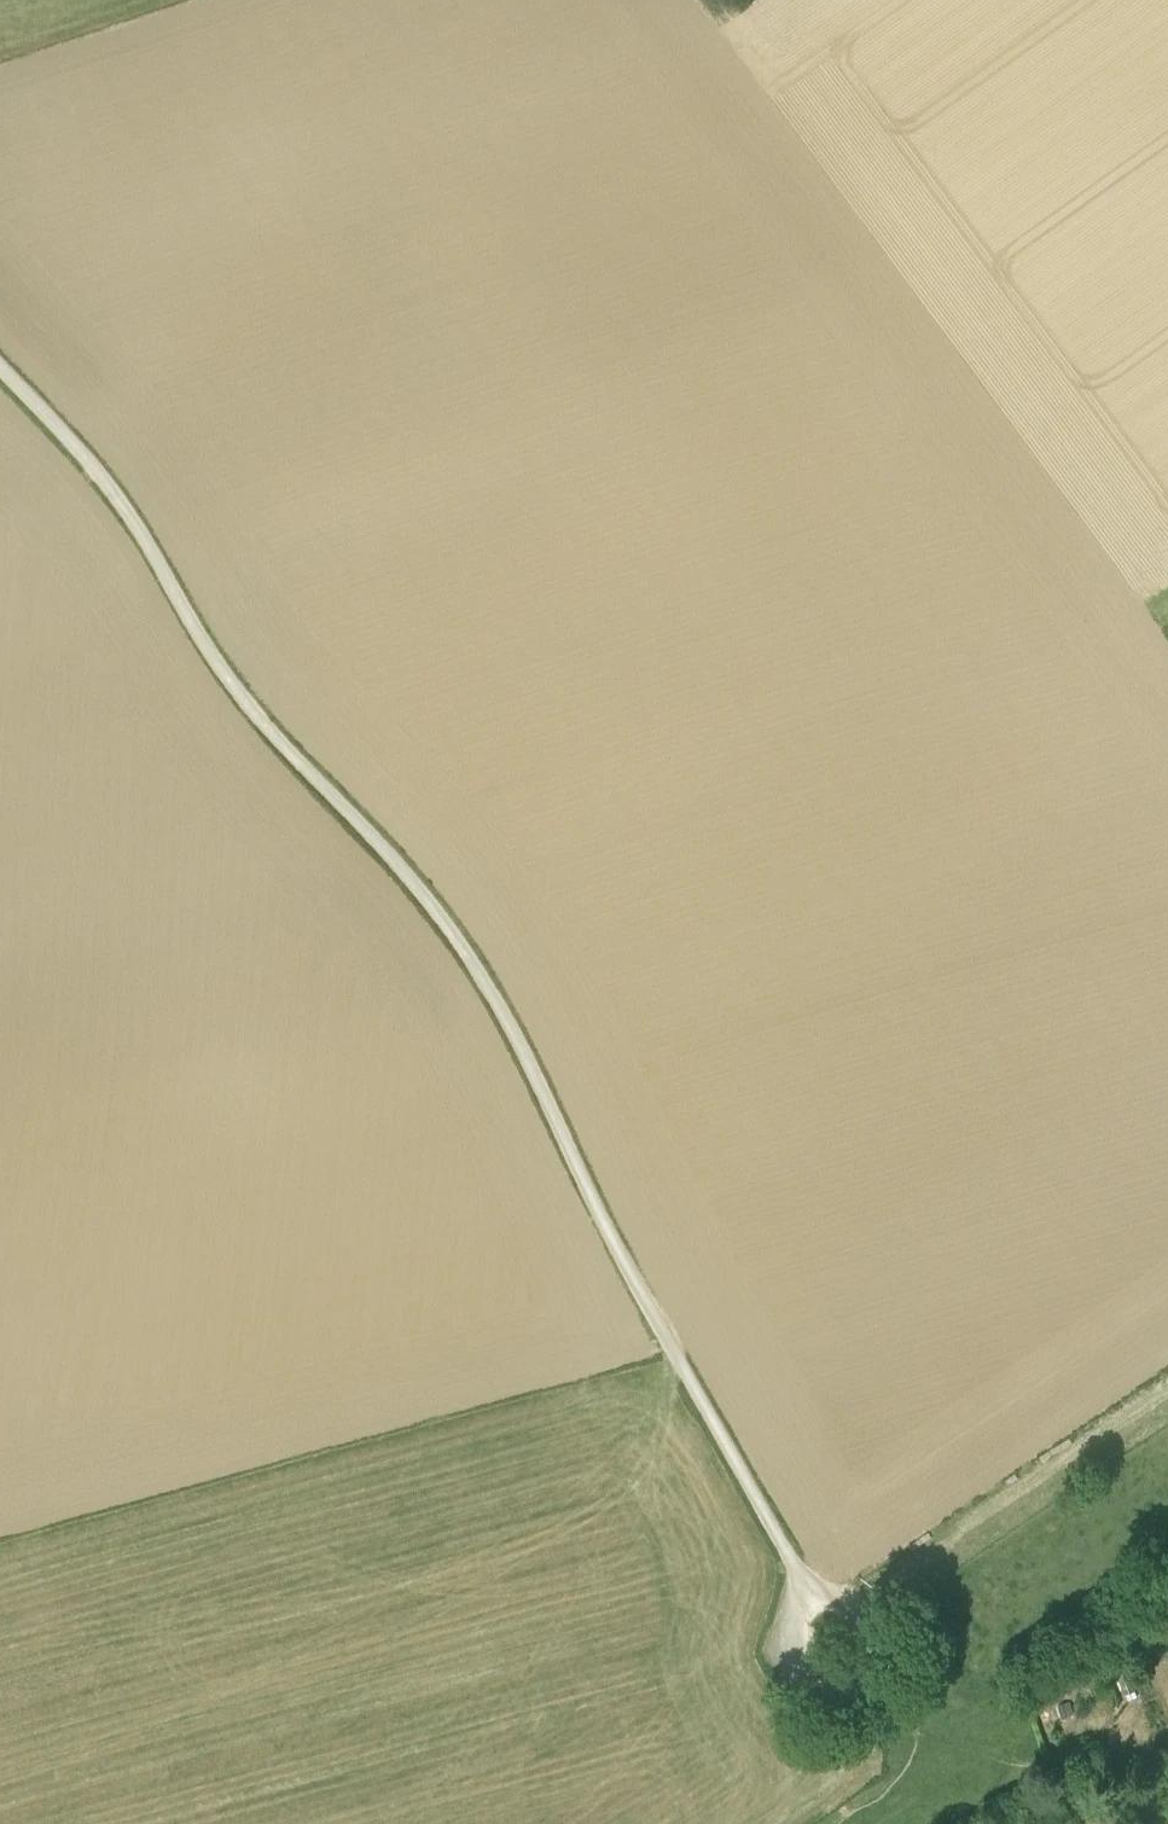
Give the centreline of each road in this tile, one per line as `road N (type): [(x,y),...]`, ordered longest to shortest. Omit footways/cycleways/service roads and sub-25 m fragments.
road 1 (unclassified): [(819,1605),(614,1242),(462,946),(385,849),(246,701),(96,466),(0,362)]
road 2 (unclassified): [(819,1605),(796,1632),(799,1667),(825,1689),(869,1681)]
road 3 (unclassified): [(869,1681),(885,1649),(874,1616),(842,1601),(819,1605)]

